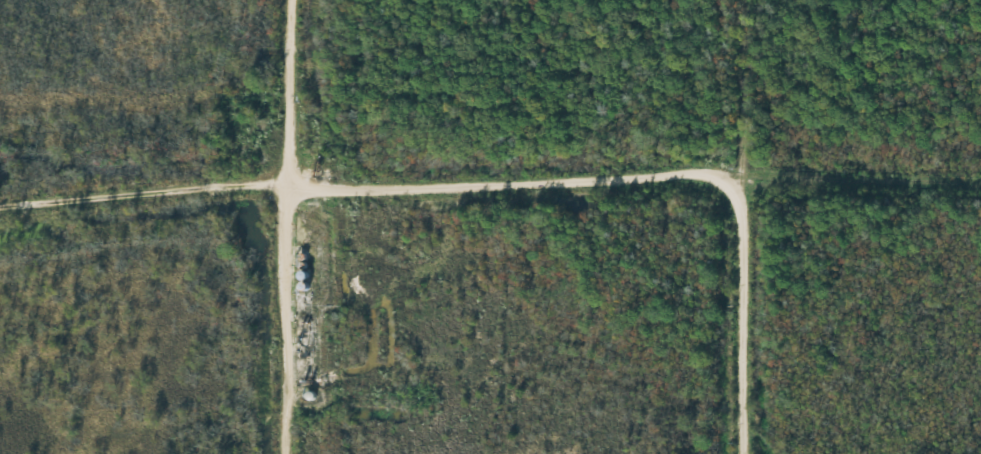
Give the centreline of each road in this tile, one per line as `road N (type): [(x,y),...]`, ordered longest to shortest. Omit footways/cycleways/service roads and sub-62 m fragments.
road 1 (residential): [(980,163),(723,156),(227,189),(0,193)]
road 2 (residential): [(270,453),(281,0)]
road 3 (residential): [(730,453),(722,0)]

